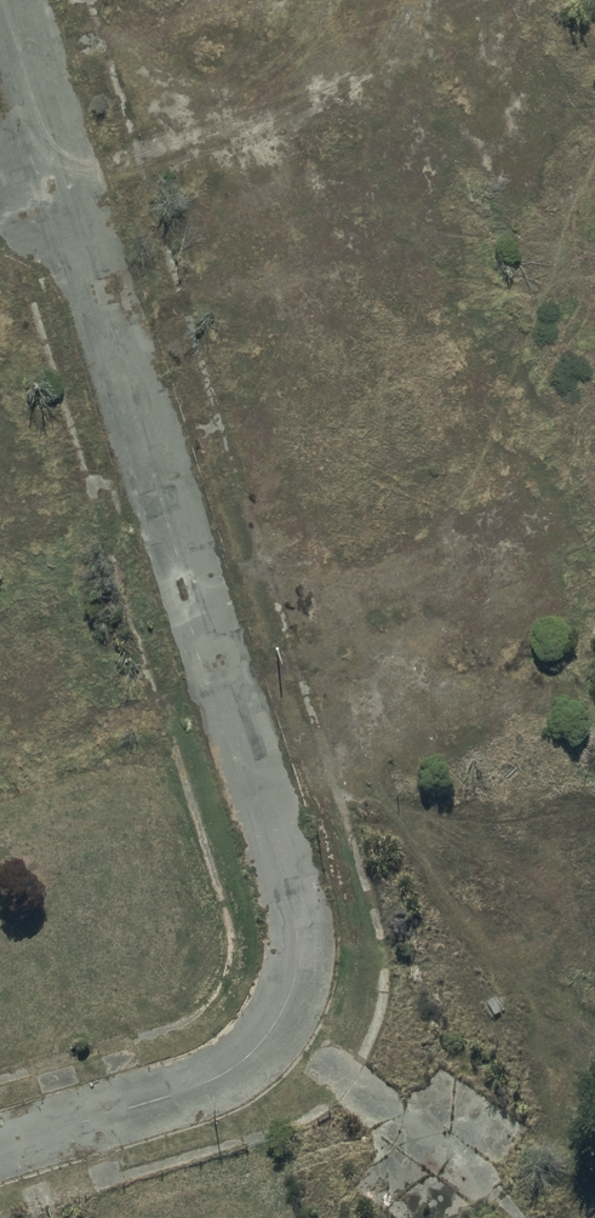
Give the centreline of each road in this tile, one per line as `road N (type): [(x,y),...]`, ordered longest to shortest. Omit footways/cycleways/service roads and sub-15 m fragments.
road 1 (track): [(70,186),(290,880),(299,934),(289,998)]
road 2 (track): [(0,1147),(184,1093),(235,1068),(270,1034),(289,998)]
road 3 (track): [(13,0),(70,186)]

